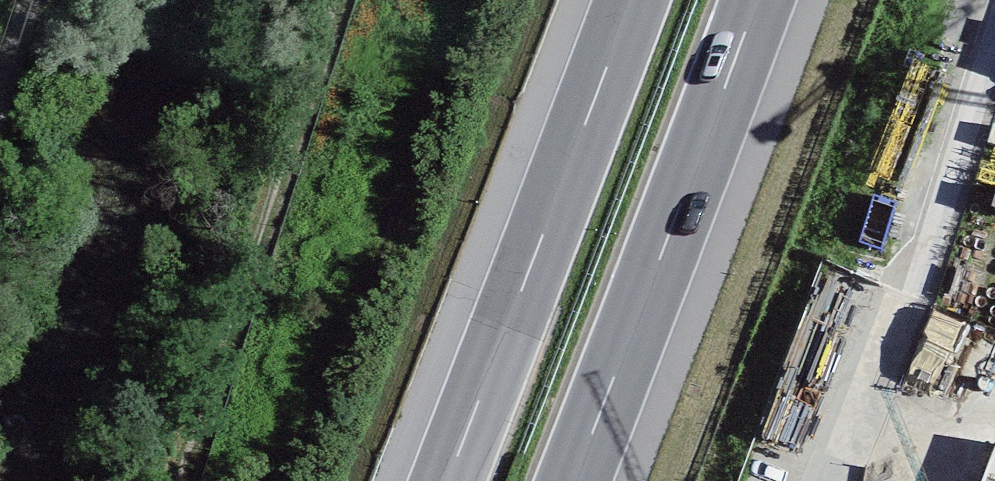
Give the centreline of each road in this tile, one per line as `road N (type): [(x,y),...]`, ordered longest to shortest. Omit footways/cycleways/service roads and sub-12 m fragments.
road 1 (motorway): [(636,0),(448,480)]
road 2 (motorway): [(572,480),(758,0)]

